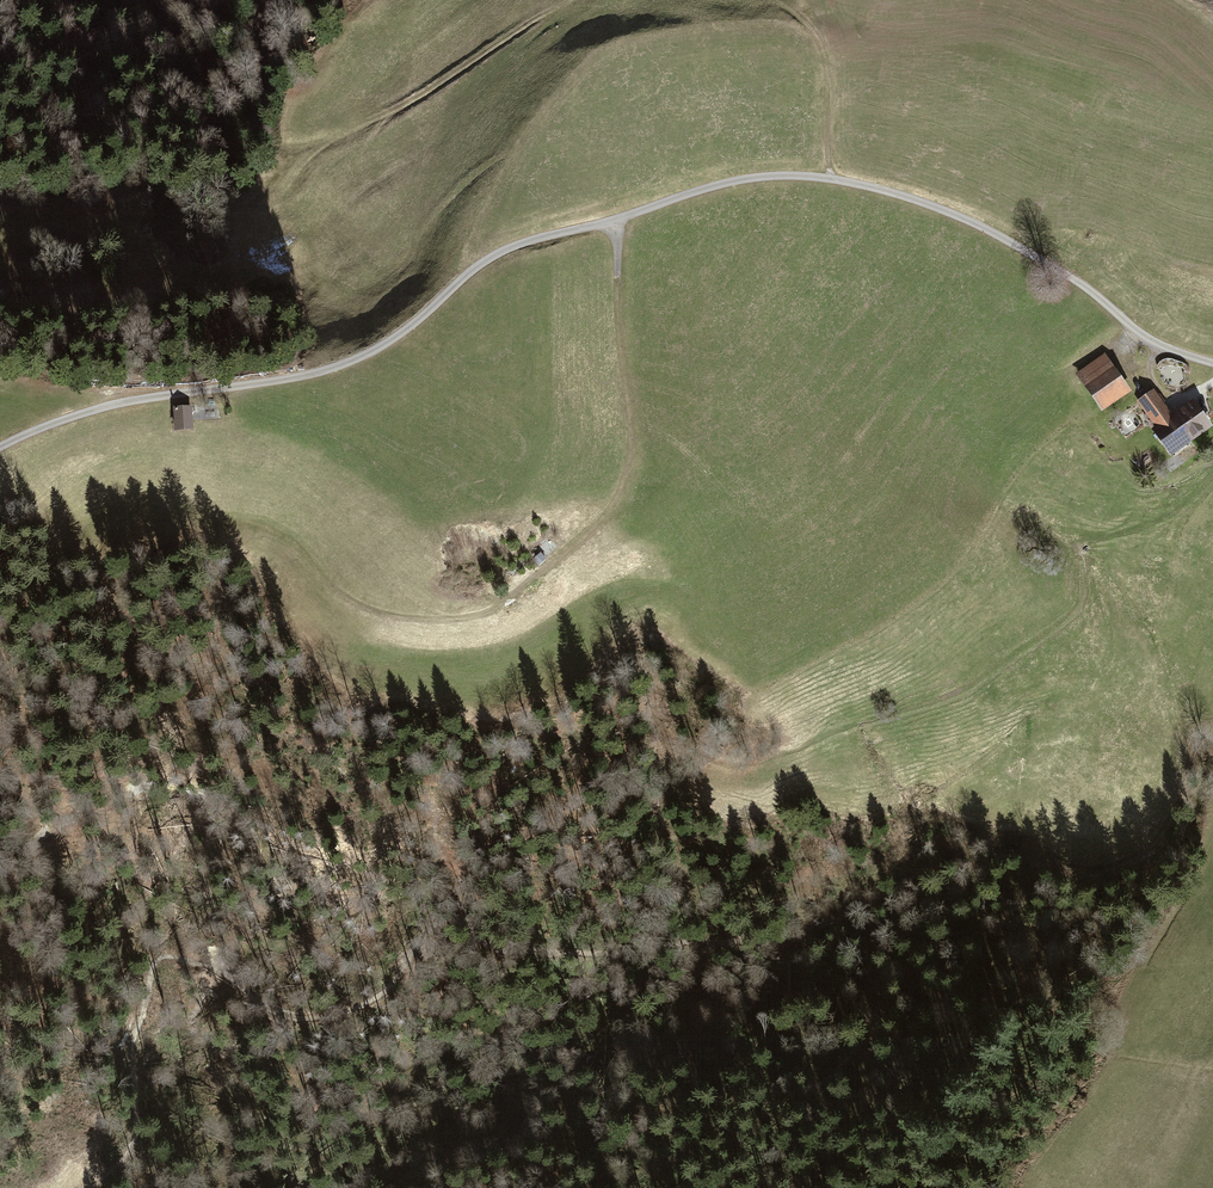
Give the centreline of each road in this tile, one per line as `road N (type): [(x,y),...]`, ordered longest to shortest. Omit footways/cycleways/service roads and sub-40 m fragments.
road 1 (track): [(93,1187),(138,1128),(128,1054),(148,973),(166,956),(230,976),(292,1020),(368,1003),(400,975),(434,925),(454,916),(487,944),(525,953),(621,953),(757,938)]
road 2 (track): [(174,512),(278,534),(369,608),(421,618),(469,614),(507,595),(580,541),(615,501),(630,452),(615,281)]
road 3 (track): [(757,938),(842,915),(922,868),(1015,855),(1077,877),(1147,857),(1184,793),(1192,765),(1185,720)]
road 4 (track): [(294,141),(388,113),(519,25),(574,0)]
road 5 (track): [(759,0),(789,7),(822,56),(831,178)]

